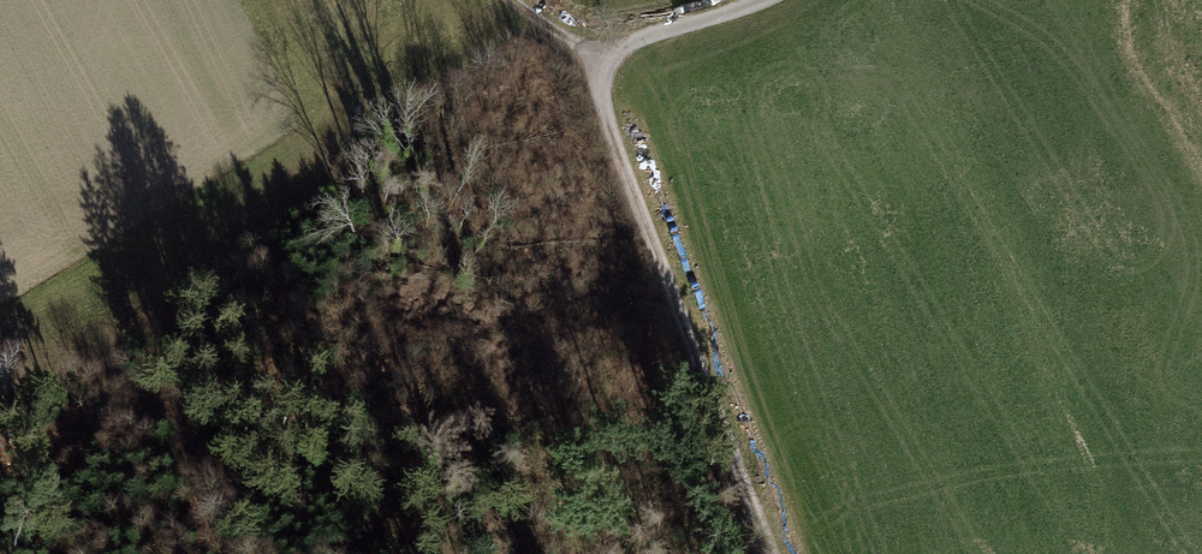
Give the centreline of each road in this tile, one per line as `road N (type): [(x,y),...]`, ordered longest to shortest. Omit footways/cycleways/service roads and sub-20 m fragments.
road 1 (track): [(787,553),(593,71),(608,50),(754,0)]
road 2 (track): [(593,71),(416,133)]

